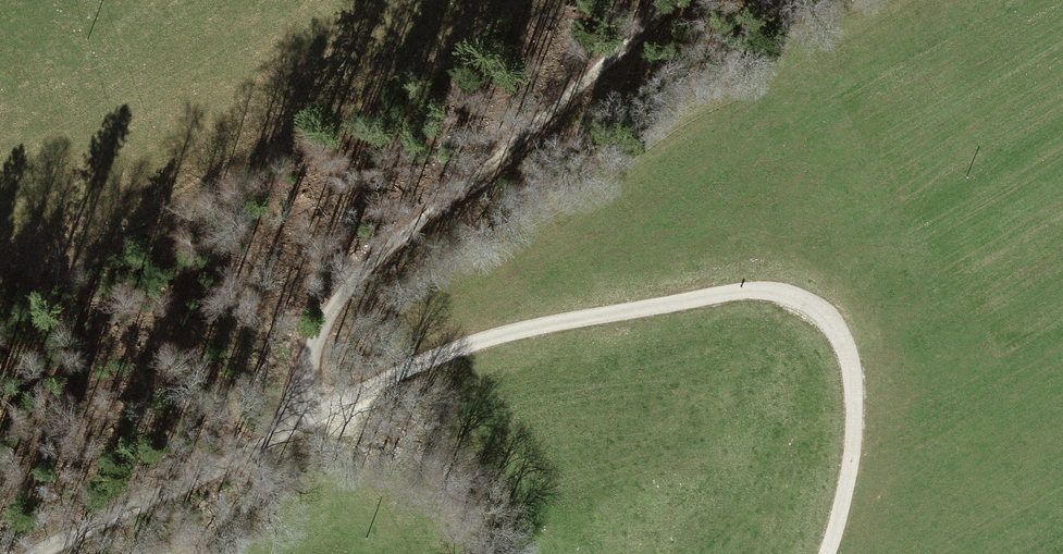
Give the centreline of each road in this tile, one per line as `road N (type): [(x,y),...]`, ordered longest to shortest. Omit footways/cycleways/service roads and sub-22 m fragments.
road 1 (unclassified): [(826,553),(853,457),(852,386),(838,328),(826,312),(790,295),(743,291),(534,327),(401,369),(308,415)]
road 2 (track): [(702,0),(348,288),(325,334),(308,415)]
road 3 (track): [(68,553),(308,415)]

